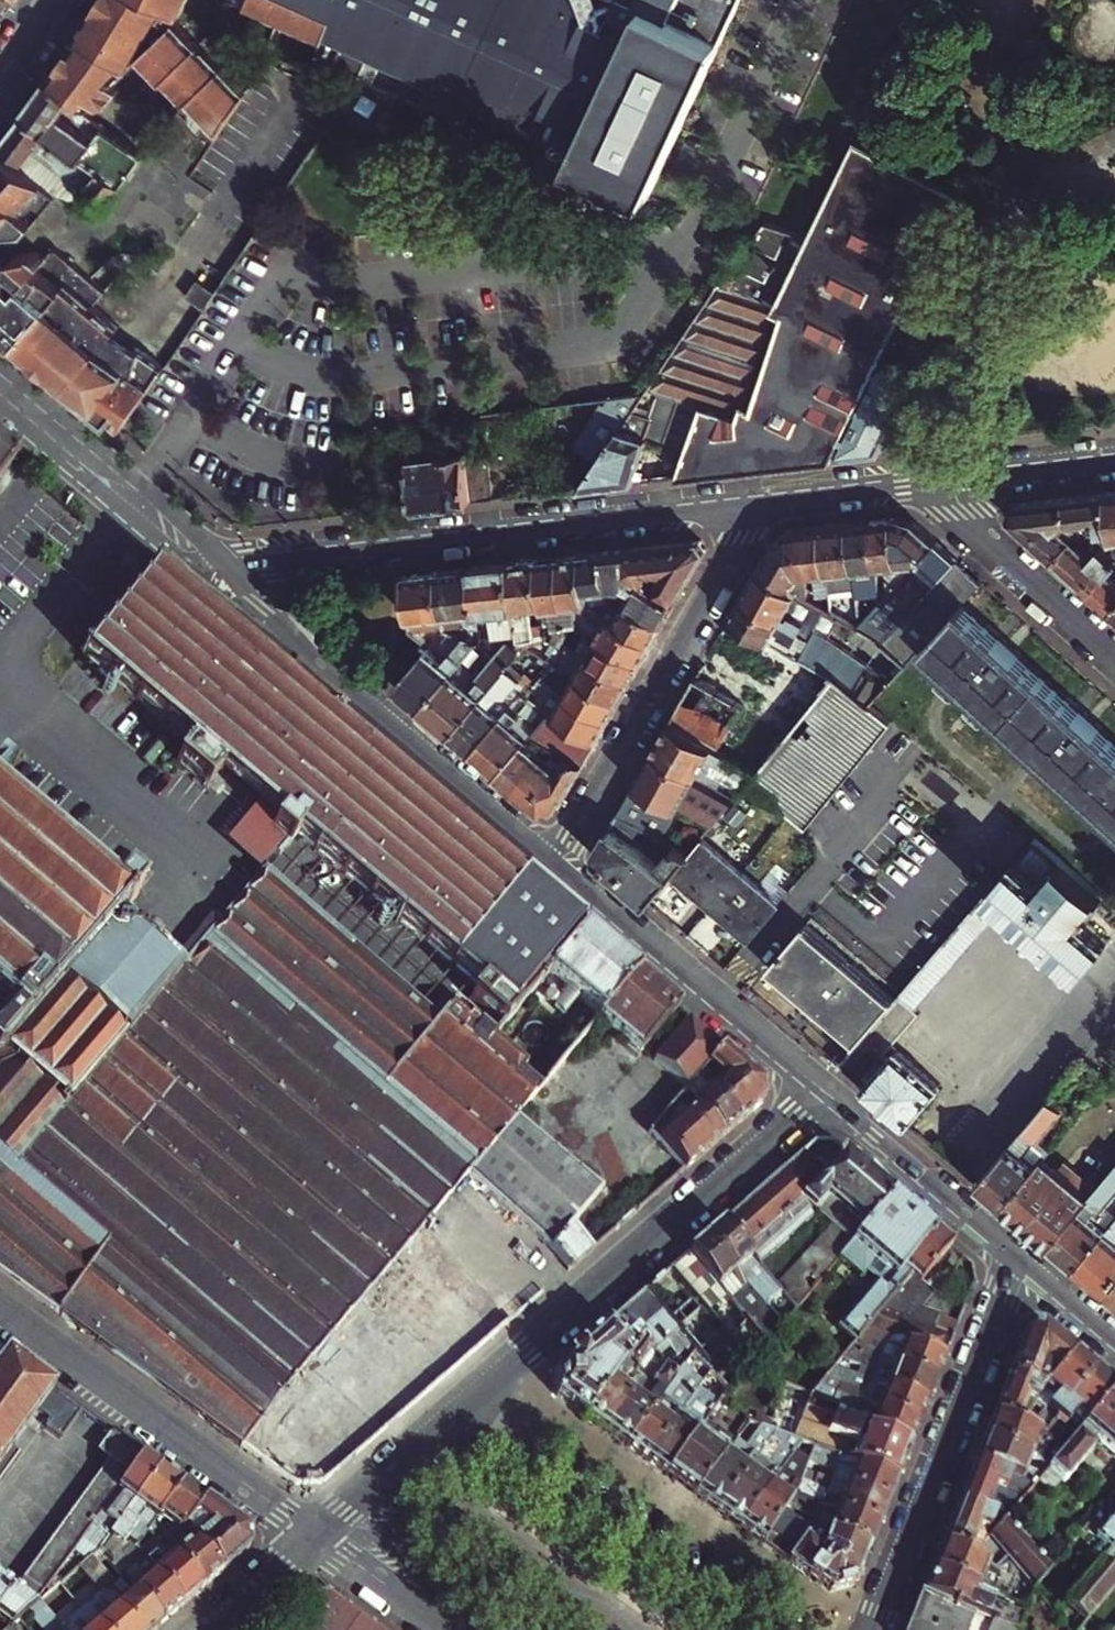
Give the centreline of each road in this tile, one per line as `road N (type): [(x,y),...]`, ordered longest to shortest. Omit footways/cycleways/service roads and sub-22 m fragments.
road 1 (residential): [(803,0),(684,246),(639,260),(333,285),(283,270),(136,499)]
road 2 (residential): [(218,570),(750,509)]
road 3 (residential): [(825,1094),(481,1392)]
road 4 (residential): [(557,868),(218,570)]
road 5 (residential): [(819,1629),(481,1392)]
road 6 (residential): [(750,509),(557,868)]
road 7 (residential): [(872,1629),(1015,1260)]
road 8 (residential): [(314,1536),(0,1310)]
road 9 (residential): [(825,1094),(557,868)]
road 10 (residential): [(1015,1260),(825,1094)]
road 11 (residential): [(950,484),(971,529),(1114,657)]
road 12 (residential): [(481,1392),(314,1536)]
road 13 (residential): [(750,509),(950,484)]
road 14 (residential): [(136,499),(0,381)]
road 15 (residential): [(950,484),(1114,464)]
road 16 (residential): [(314,1536),(441,1629)]
road 17 (residential): [(314,1536),(207,1629)]
road 18 (residential): [(1114,1345),(1015,1260)]

